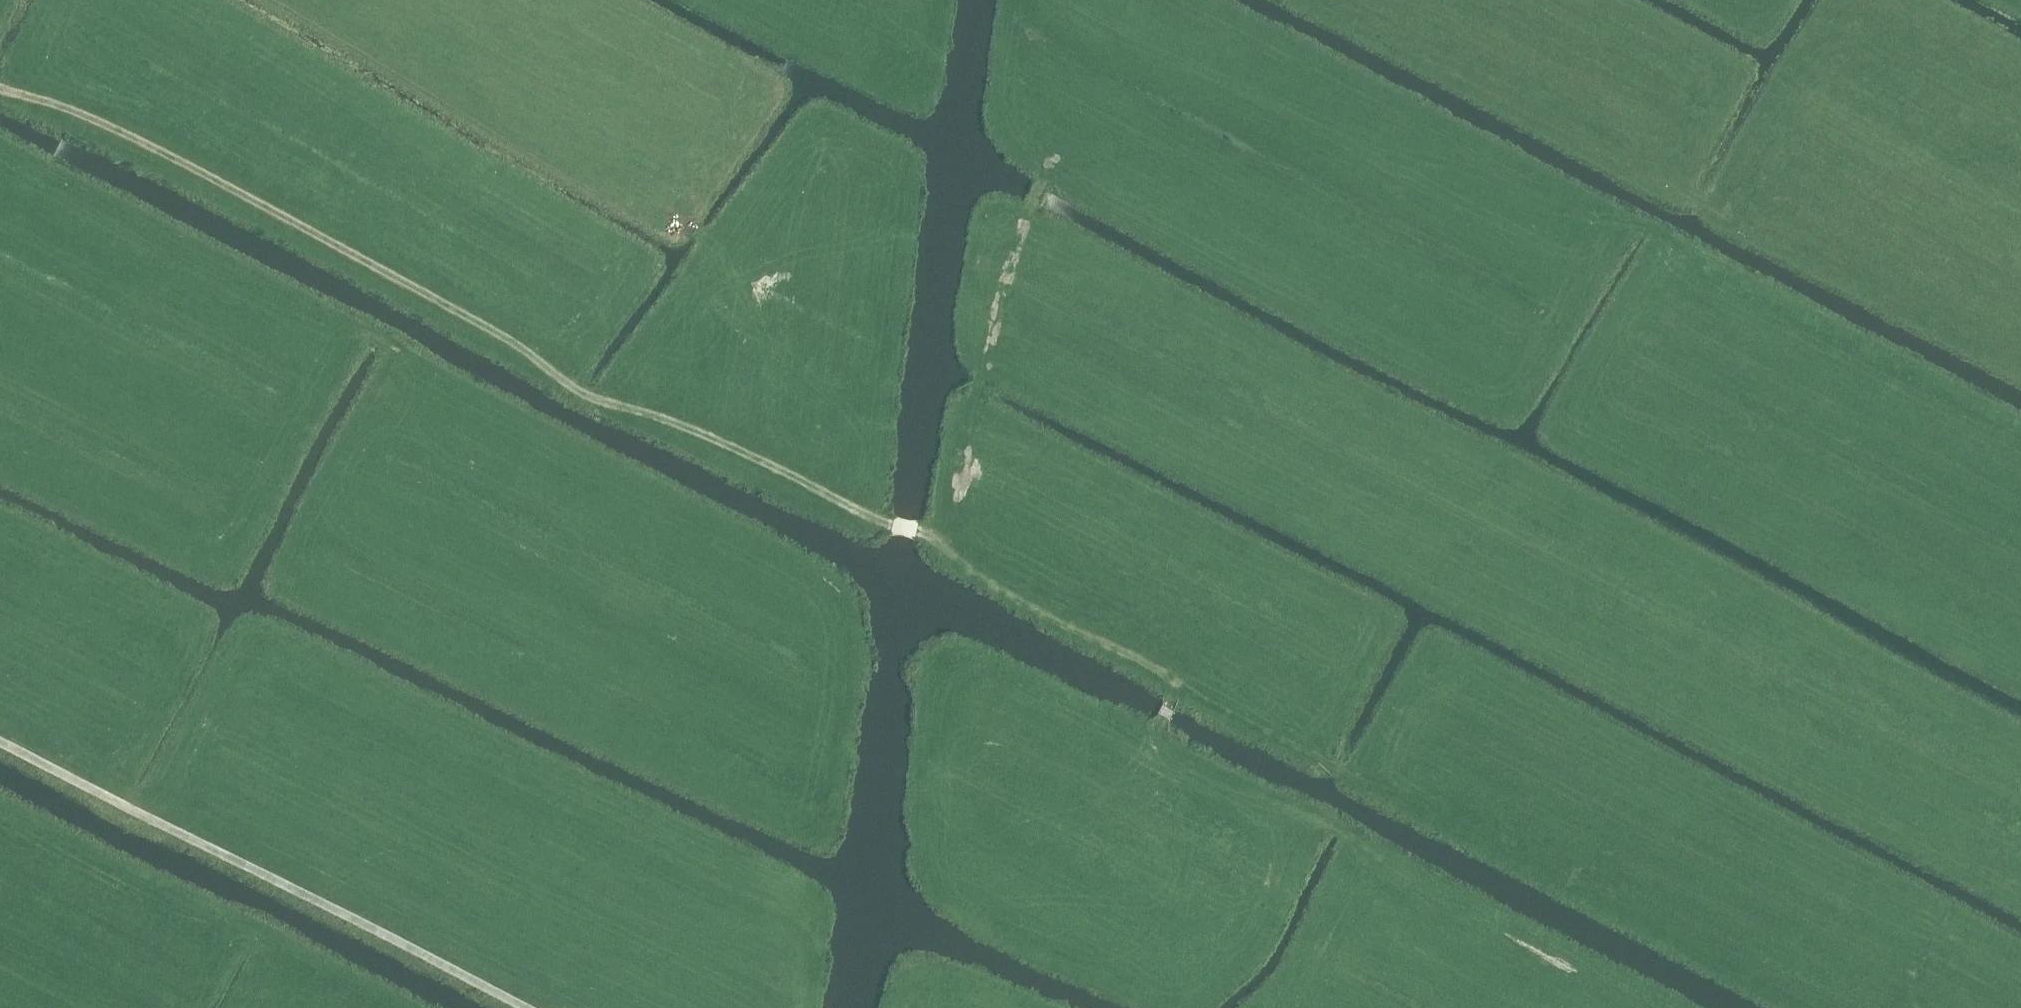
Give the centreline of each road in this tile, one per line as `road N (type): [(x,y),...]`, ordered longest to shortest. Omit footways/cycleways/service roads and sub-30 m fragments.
road 1 (track): [(1381,788),(994,589),(923,534),(694,429),(600,404),(517,343),(156,149),(0,93)]
road 2 (track): [(518,1007),(0,742)]

